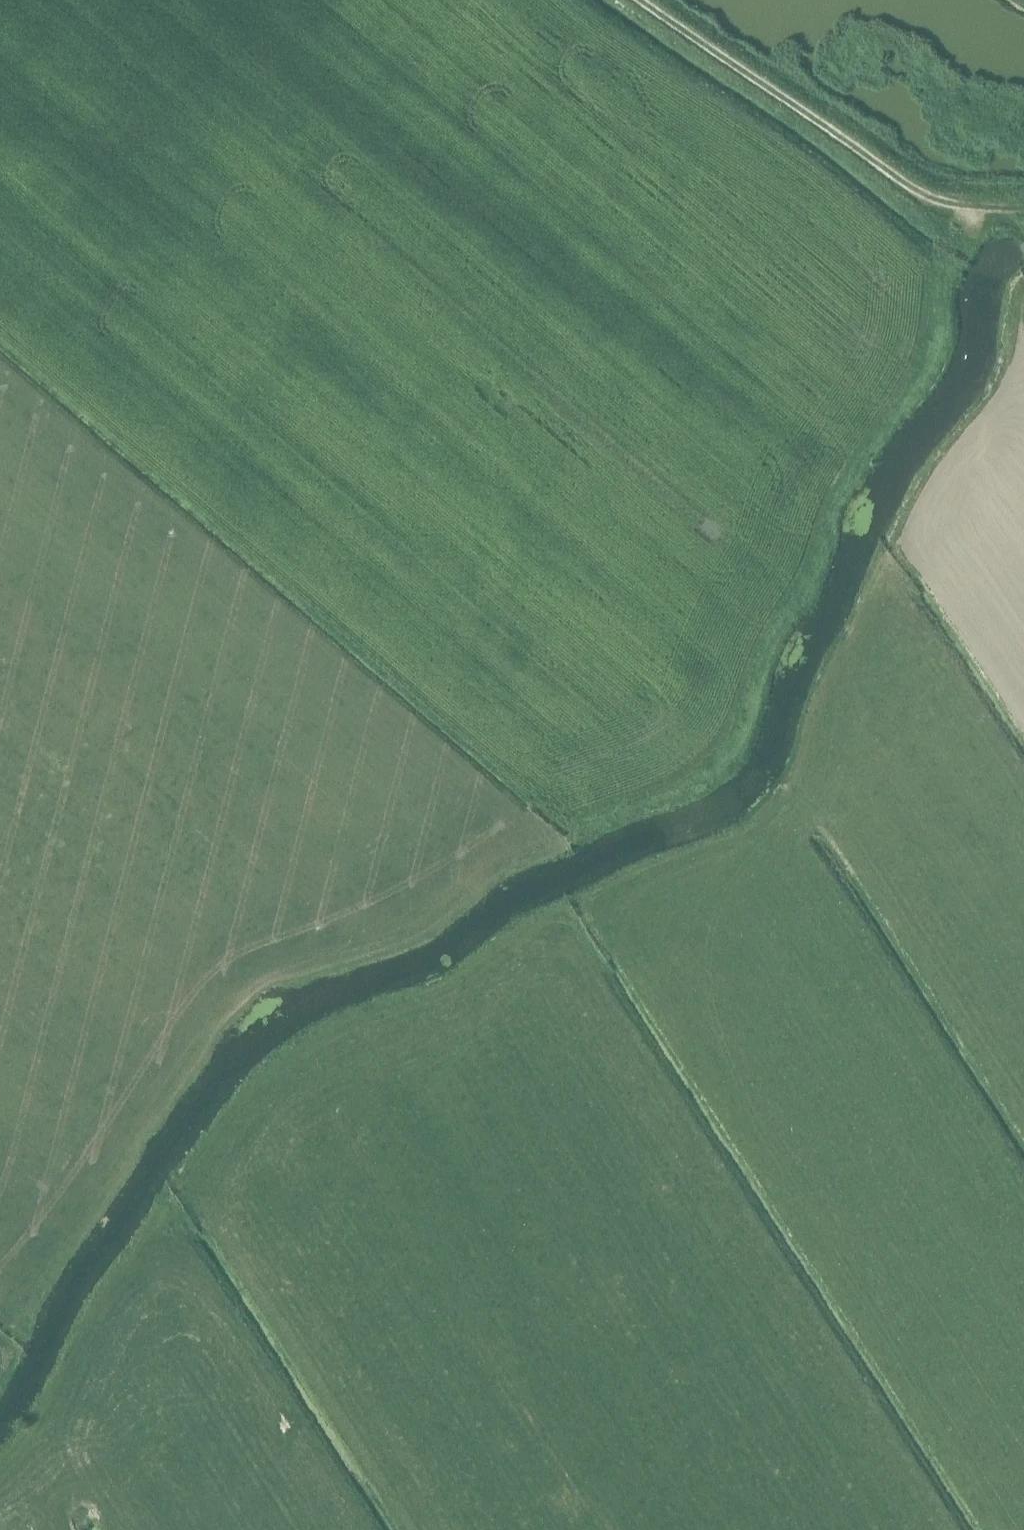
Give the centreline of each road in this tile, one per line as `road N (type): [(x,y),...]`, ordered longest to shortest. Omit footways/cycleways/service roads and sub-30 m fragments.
road 1 (track): [(1011,209),(921,191),(641,0)]

